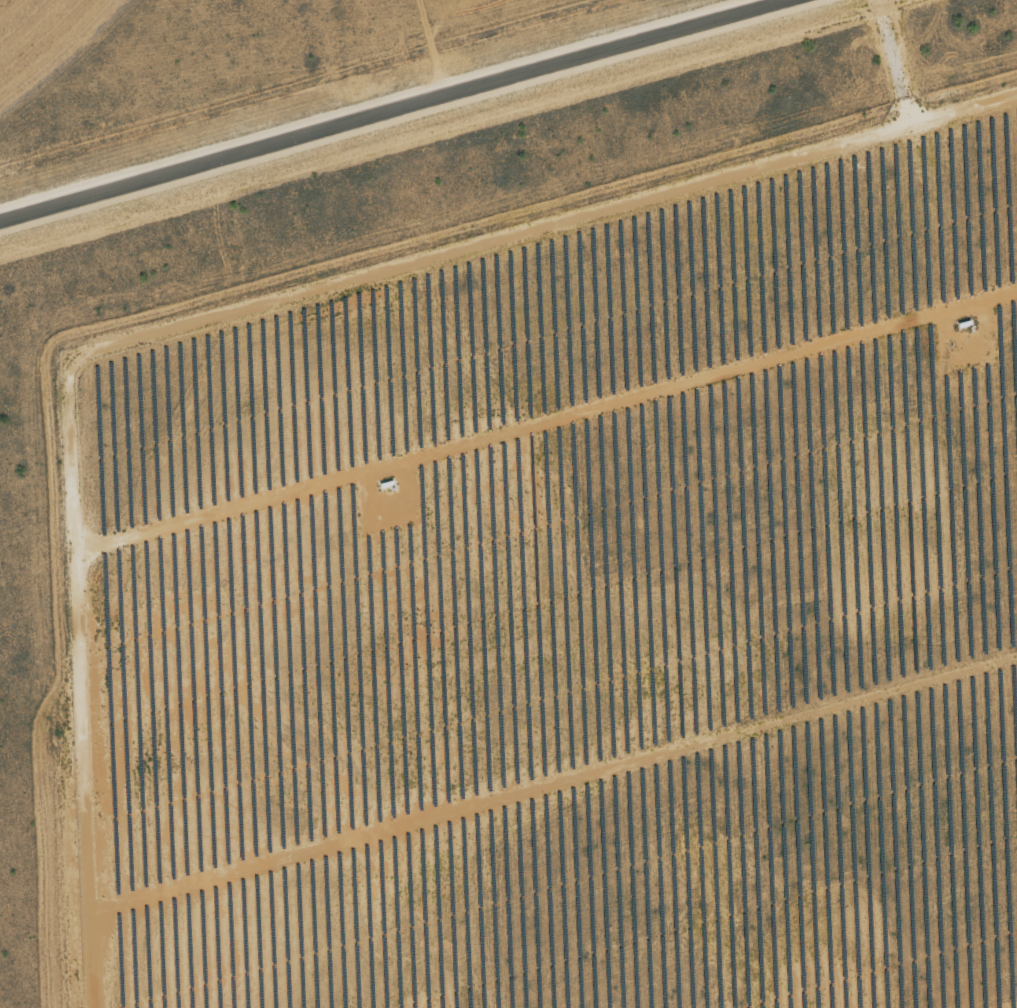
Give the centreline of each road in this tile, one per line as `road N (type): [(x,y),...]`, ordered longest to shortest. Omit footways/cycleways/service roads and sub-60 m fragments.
road 1 (residential): [(0,224),(788,0)]

